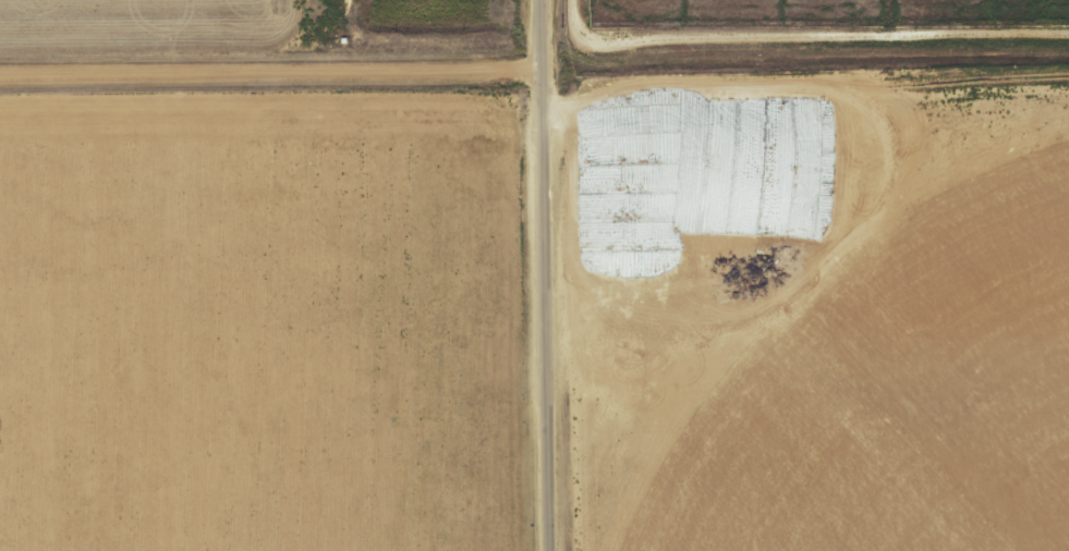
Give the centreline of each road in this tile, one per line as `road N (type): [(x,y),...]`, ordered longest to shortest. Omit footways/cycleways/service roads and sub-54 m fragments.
road 1 (residential): [(547,550),(540,0)]
road 2 (residential): [(0,73),(540,69)]
road 3 (residential): [(1068,52),(591,50),(573,39),(573,0)]

